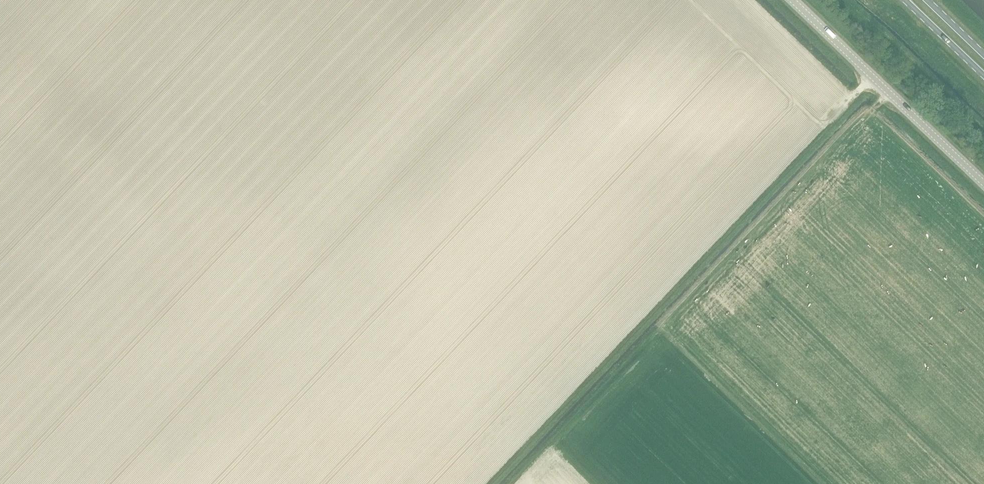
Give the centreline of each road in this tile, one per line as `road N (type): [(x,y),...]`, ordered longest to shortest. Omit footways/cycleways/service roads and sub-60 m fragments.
road 1 (unclassified): [(983,184),(792,0)]
road 2 (track): [(845,0),(983,133)]

